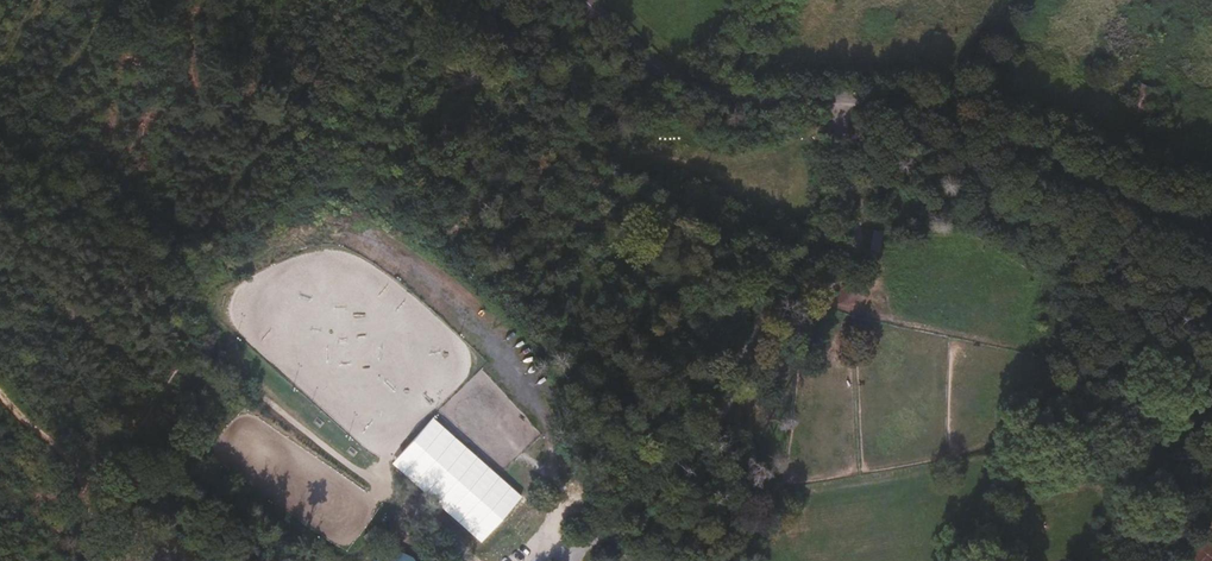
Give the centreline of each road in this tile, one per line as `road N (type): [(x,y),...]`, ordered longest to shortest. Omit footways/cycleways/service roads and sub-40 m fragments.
road 1 (tertiary): [(588,0),(652,63),(686,82),(750,93),(910,97),(1211,236)]
road 2 (track): [(481,560),(0,197)]

